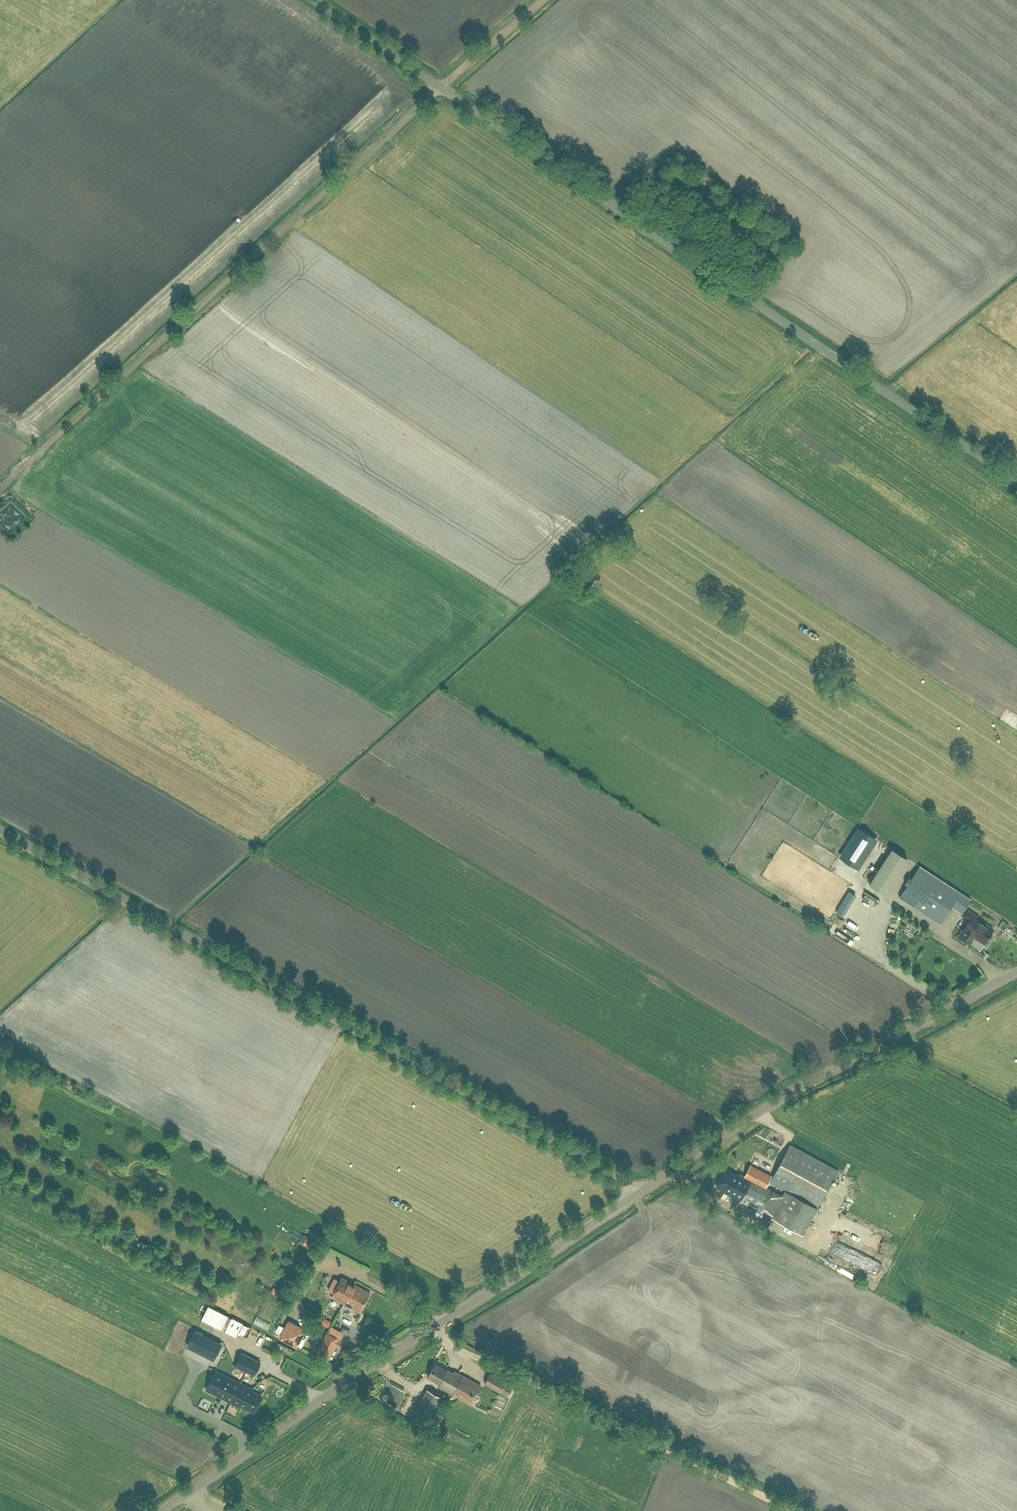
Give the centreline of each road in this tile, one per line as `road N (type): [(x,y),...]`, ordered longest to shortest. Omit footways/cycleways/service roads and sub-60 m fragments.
road 1 (unclassified): [(1016,478),(314,0)]
road 2 (unclassified): [(636,1193),(622,1177),(0,831)]
road 3 (track): [(544,0),(0,485)]
road 4 (unclassified): [(156,1510),(636,1193)]
road 5 (unclassified): [(636,1193),(800,1086),(1016,970)]
road 6 (track): [(796,1510),(431,1328)]

